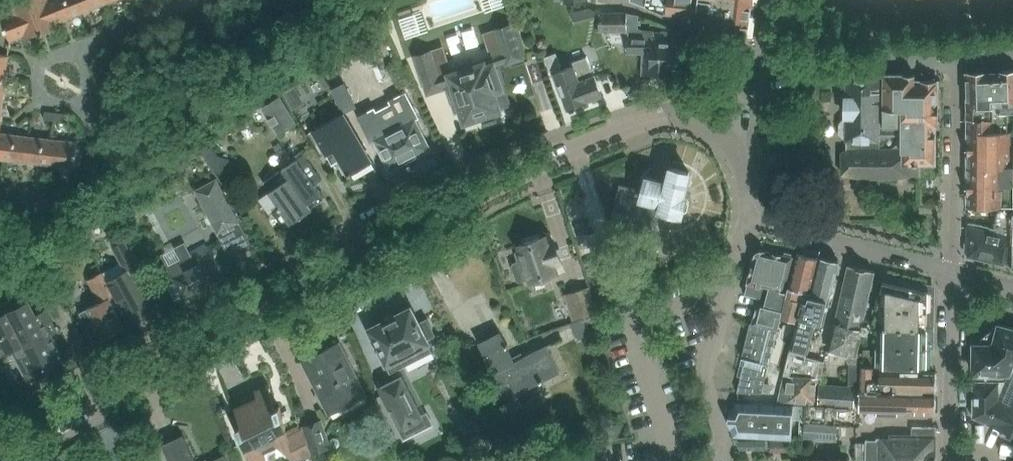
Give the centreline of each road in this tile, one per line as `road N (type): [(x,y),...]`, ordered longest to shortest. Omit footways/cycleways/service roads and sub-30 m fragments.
road 1 (unclassified): [(0,445),(558,153),(684,111)]
road 2 (residential): [(956,59),(760,69),(739,79)]
road 3 (residential): [(952,272),(956,59)]
road 4 (residential): [(952,272),(752,215)]
road 5 (residential): [(954,460),(952,272)]

